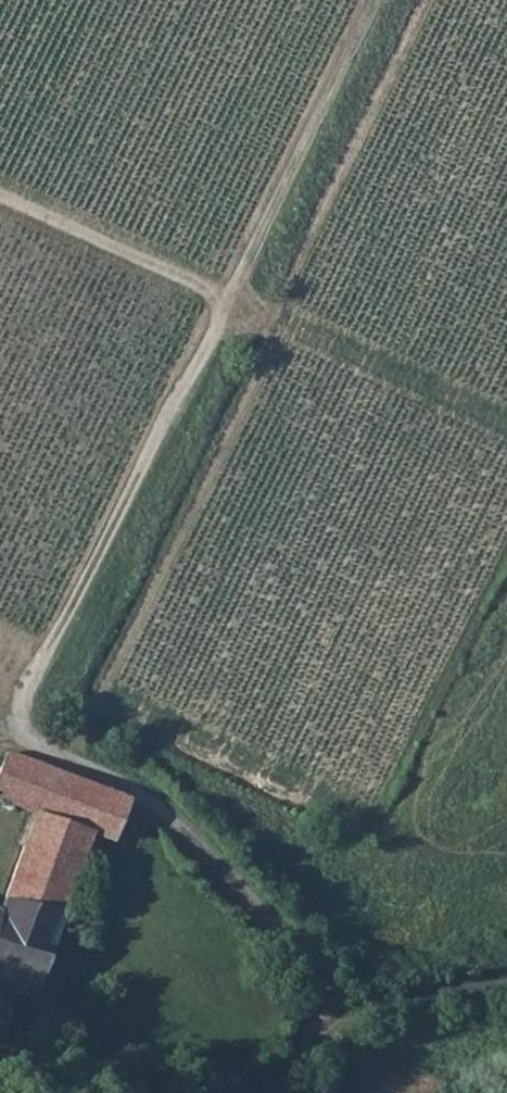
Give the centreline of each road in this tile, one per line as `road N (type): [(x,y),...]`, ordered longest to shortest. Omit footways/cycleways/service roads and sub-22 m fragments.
road 1 (track): [(3,735),(369,0)]
road 2 (track): [(319,1018),(272,929),(152,807),(3,735)]
road 3 (track): [(222,301),(0,202)]
road 4 (track): [(319,1018),(506,983)]

